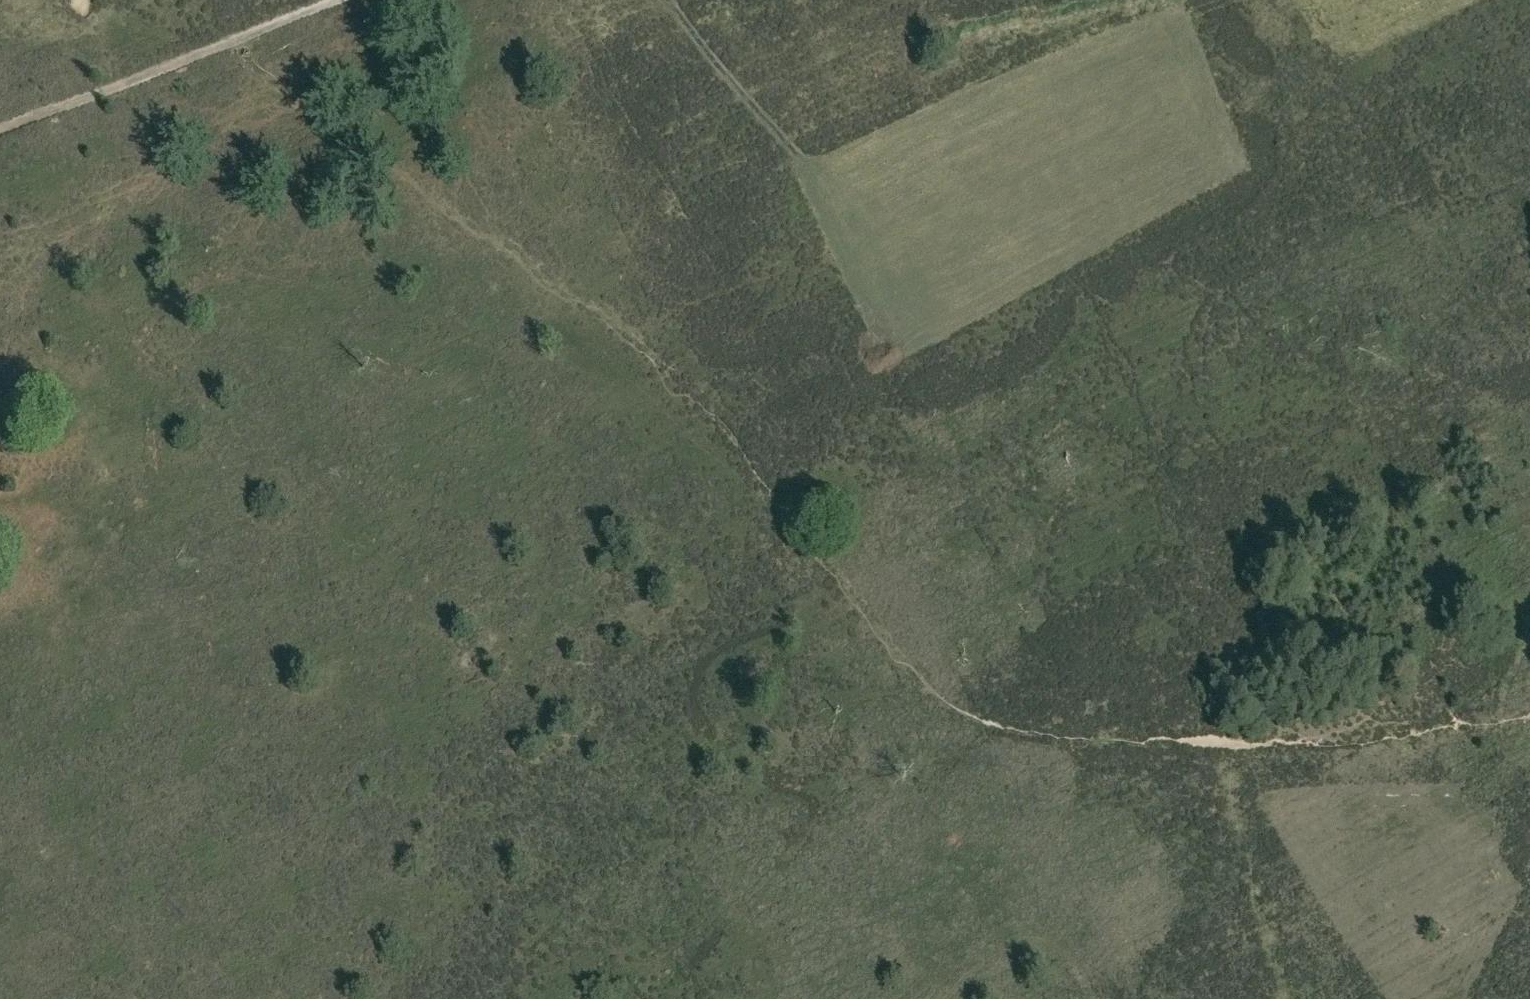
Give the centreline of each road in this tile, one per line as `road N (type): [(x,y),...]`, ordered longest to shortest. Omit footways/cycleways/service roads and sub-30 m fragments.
road 1 (track): [(329,0),(0,133)]

